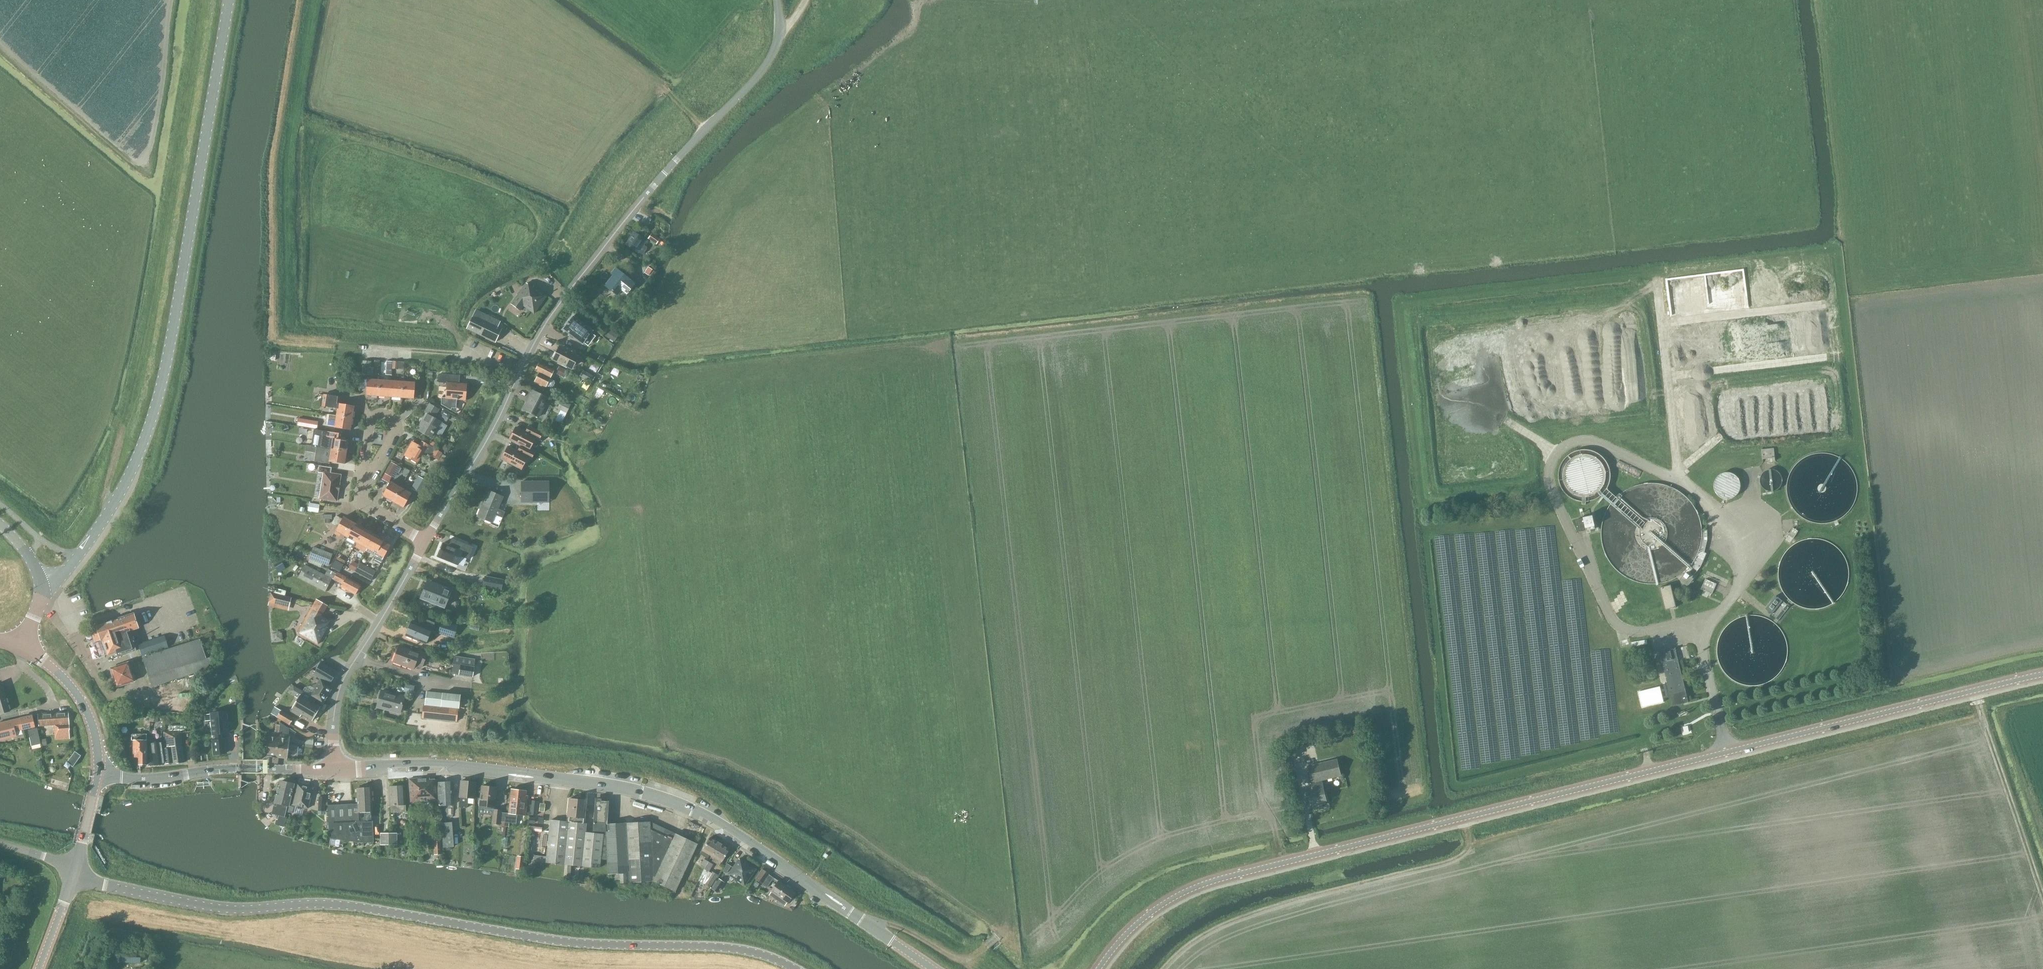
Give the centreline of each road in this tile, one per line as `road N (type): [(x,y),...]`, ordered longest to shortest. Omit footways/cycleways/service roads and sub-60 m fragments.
road 1 (tertiary): [(1098,968),(1141,918),(1204,883),(2042,673)]
road 2 (tertiary): [(799,968),(742,950),(580,944),(343,906),(216,910),(74,870)]
road 3 (unclassified): [(426,541),(556,309),(652,186),(764,68),(776,43),(775,0)]
road 4 (tertiary): [(932,968),(679,805),(617,787),(439,765),(332,768)]
road 5 (tertiary): [(43,595),(79,560),(118,501),(150,425),(229,0)]
road 6 (unclassified): [(332,768),(340,692),(426,541)]
road 7 (tertiary): [(98,777),(332,768)]
road 8 (track): [(1008,915),(1000,933),(967,958),(888,922),(863,922)]
road 9 (tertiary): [(98,777),(96,736),(80,698),(23,647)]

